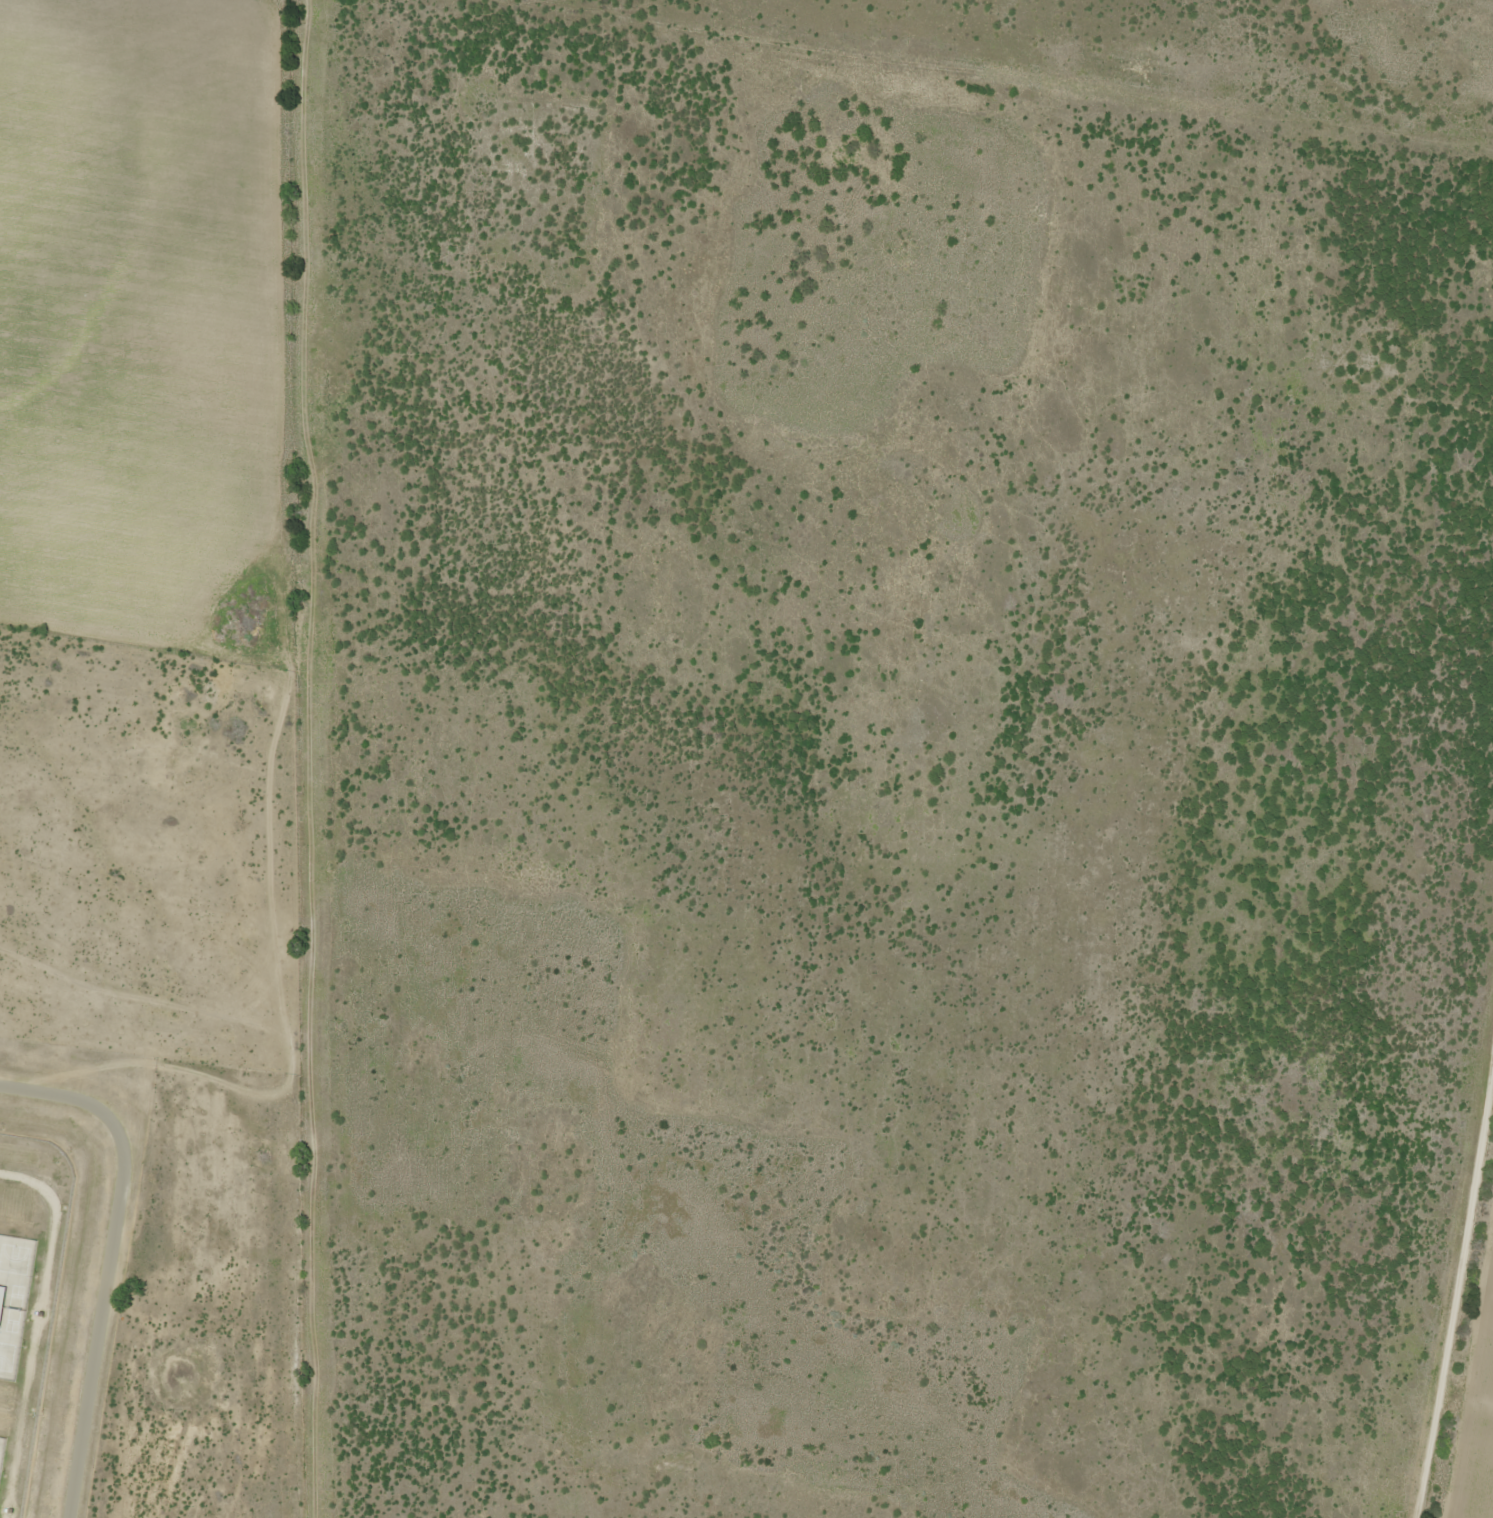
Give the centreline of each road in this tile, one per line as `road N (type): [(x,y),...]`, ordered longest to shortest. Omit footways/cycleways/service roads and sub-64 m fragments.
road 1 (residential): [(311,1517),(299,0)]

